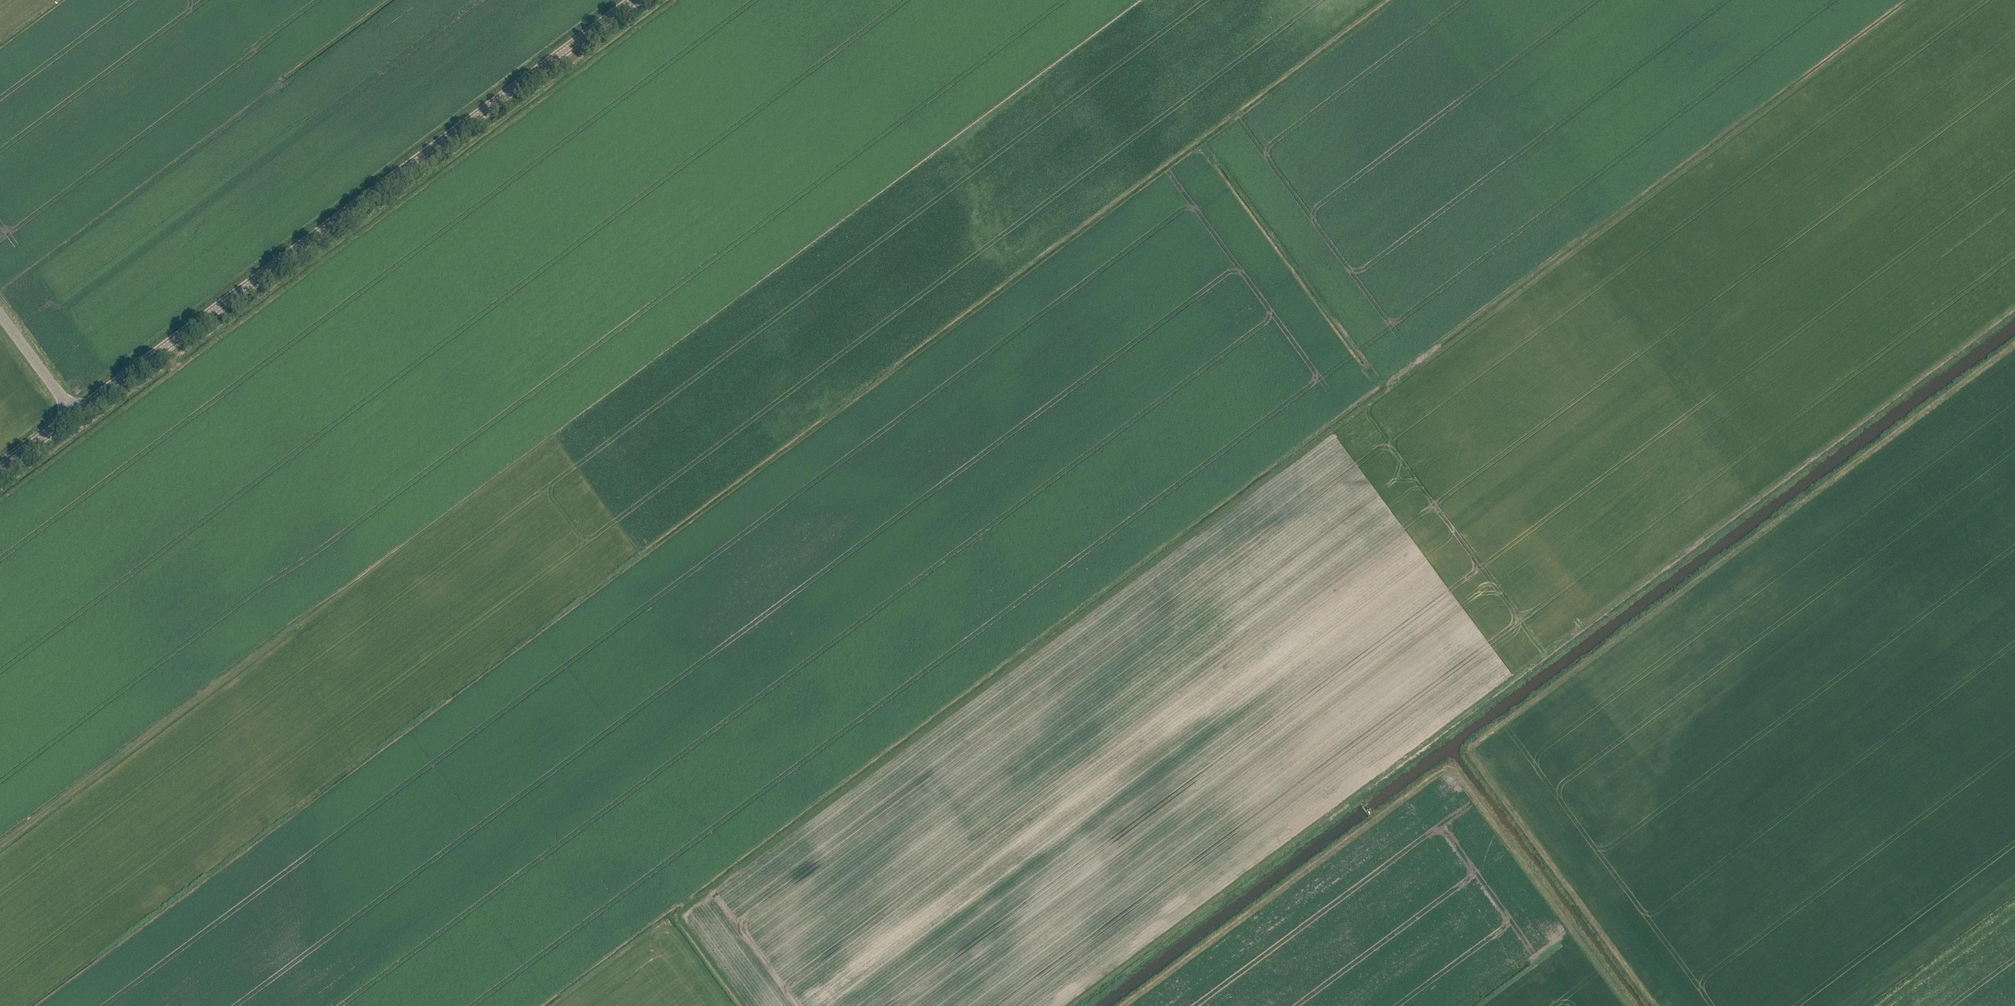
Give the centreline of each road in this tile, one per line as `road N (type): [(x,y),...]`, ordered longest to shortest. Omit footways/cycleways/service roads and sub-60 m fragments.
road 1 (tertiary): [(74,414),(633,0)]
road 2 (unclassified): [(74,414),(0,315)]

